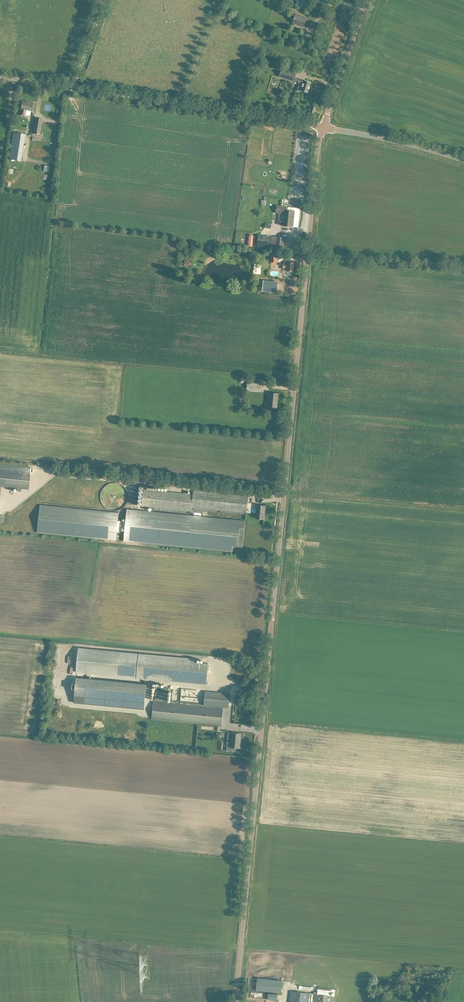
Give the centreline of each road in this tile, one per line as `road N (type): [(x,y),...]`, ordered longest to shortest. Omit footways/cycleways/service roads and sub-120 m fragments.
road 1 (tertiary): [(233,1001),(322,128)]
road 2 (unclassified): [(322,128),(0,77)]
road 3 (unclassified): [(463,161),(322,128)]
road 4 (tertiary): [(322,128),(366,0)]

